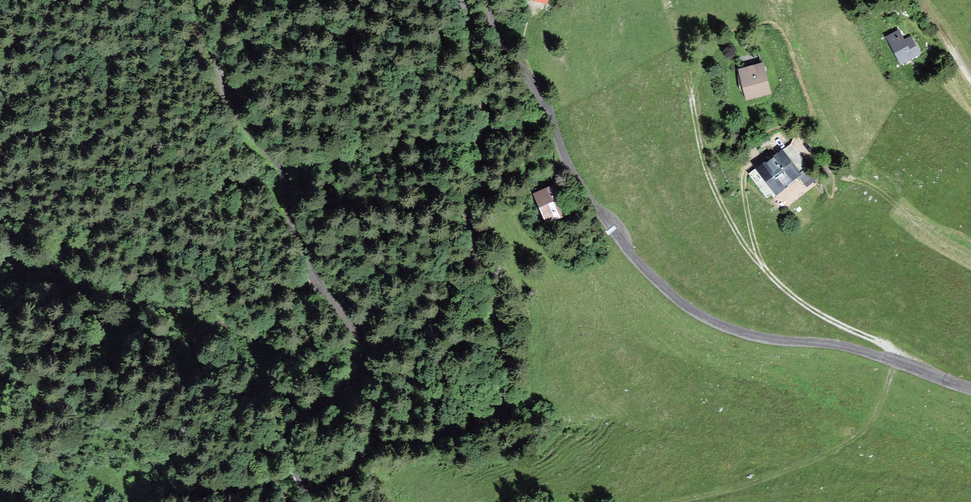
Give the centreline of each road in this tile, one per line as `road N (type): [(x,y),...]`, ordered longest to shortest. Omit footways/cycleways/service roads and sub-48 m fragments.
road 1 (unclassified): [(970,388),(860,350),(746,334),(675,297),(585,192),(543,103),(496,36),(491,0)]
road 2 (unclassified): [(463,0),(487,120),(468,215),(502,325),(505,400),(489,421),(361,450),(351,474),(355,501)]
road 3 (unclassified): [(316,501),(293,461),(289,431),(360,381),(368,349),(299,239),(286,170),(224,90),(199,0)]
road 4 (track): [(747,168),(763,270),(813,311),(894,351),(894,361),(871,421),(834,451),(748,486),(672,501)]
road 5 (track): [(735,39),(710,59),(695,99),(727,213),(763,270)]
road 6 (track): [(970,254),(869,186),(837,175)]

